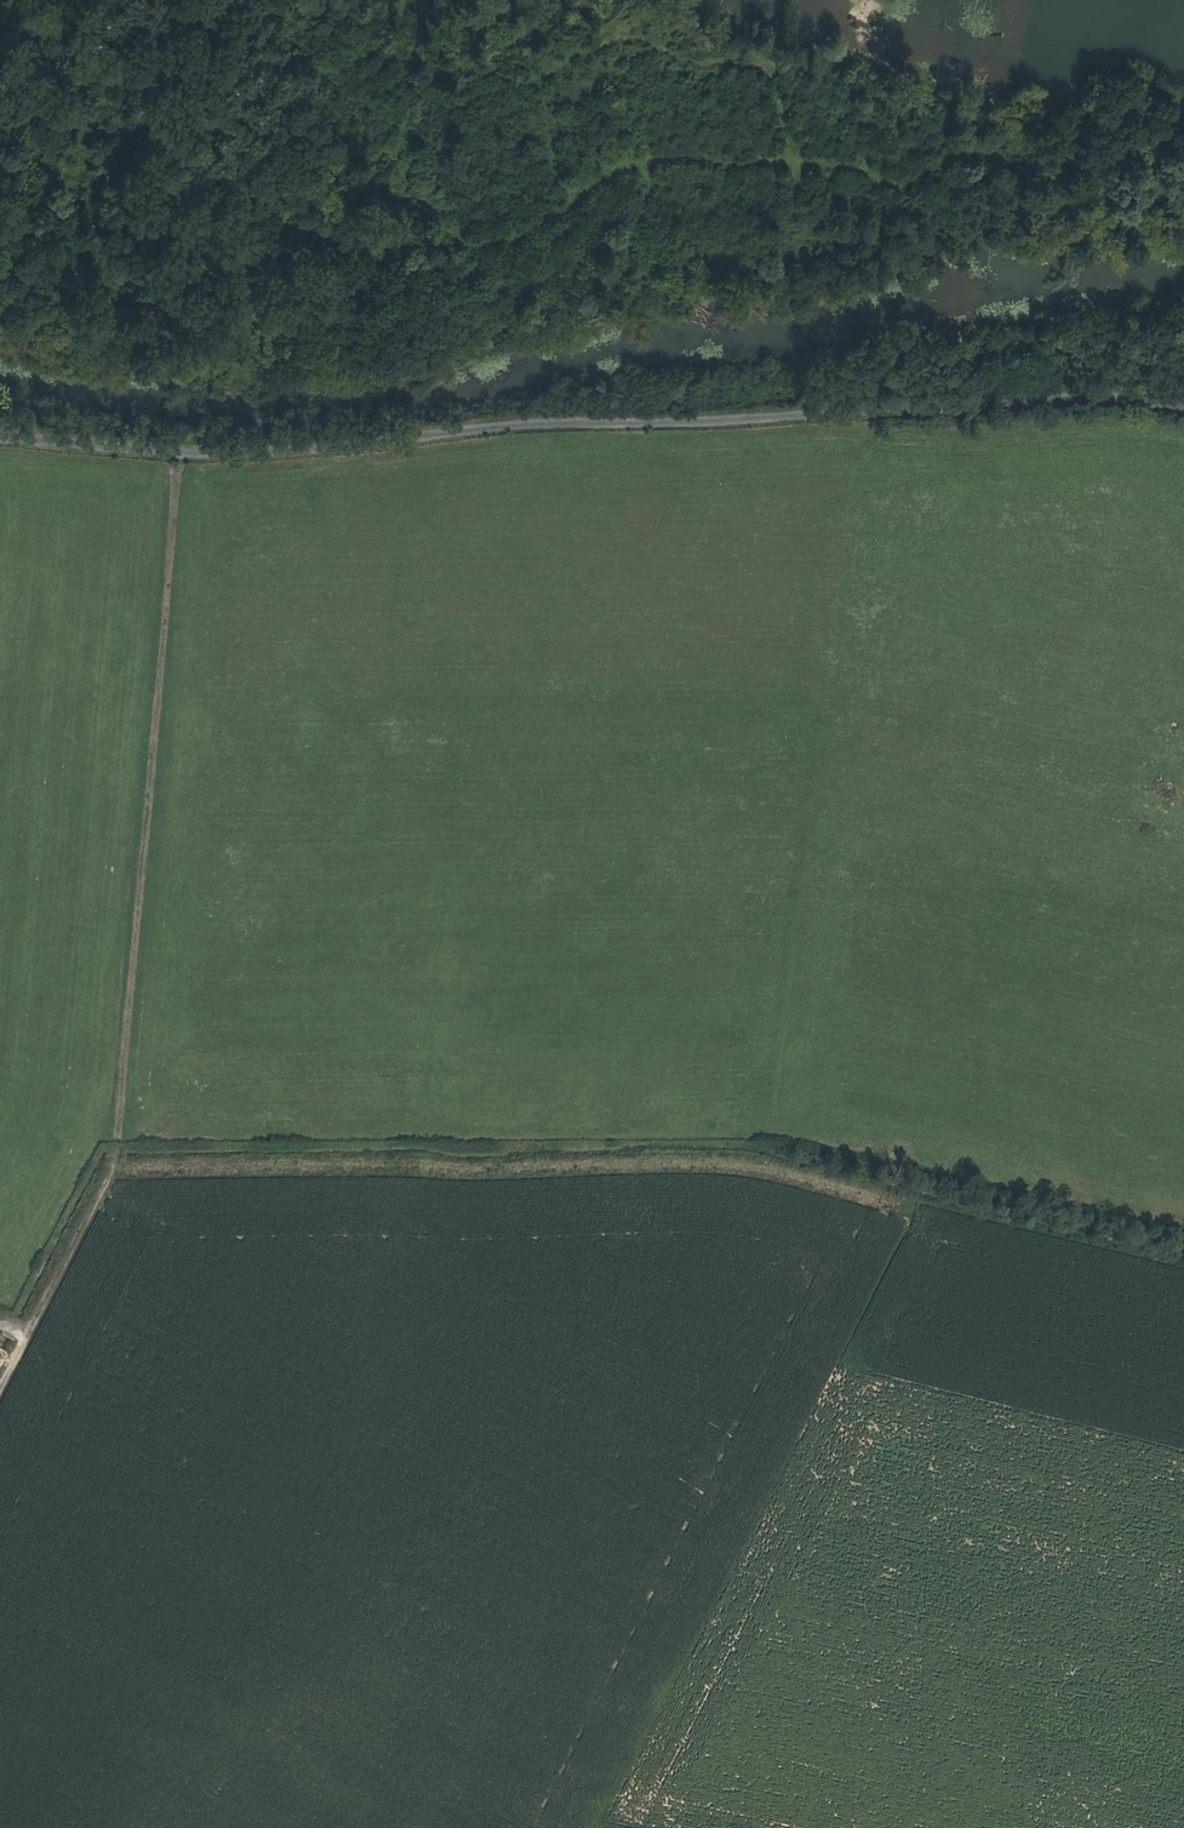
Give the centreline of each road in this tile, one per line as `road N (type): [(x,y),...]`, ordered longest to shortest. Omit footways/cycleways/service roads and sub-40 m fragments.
road 1 (track): [(1183,407),(1114,400),(521,427),(251,454),(0,433)]
road 2 (track): [(175,501),(120,1133),(107,1185),(28,1334)]

